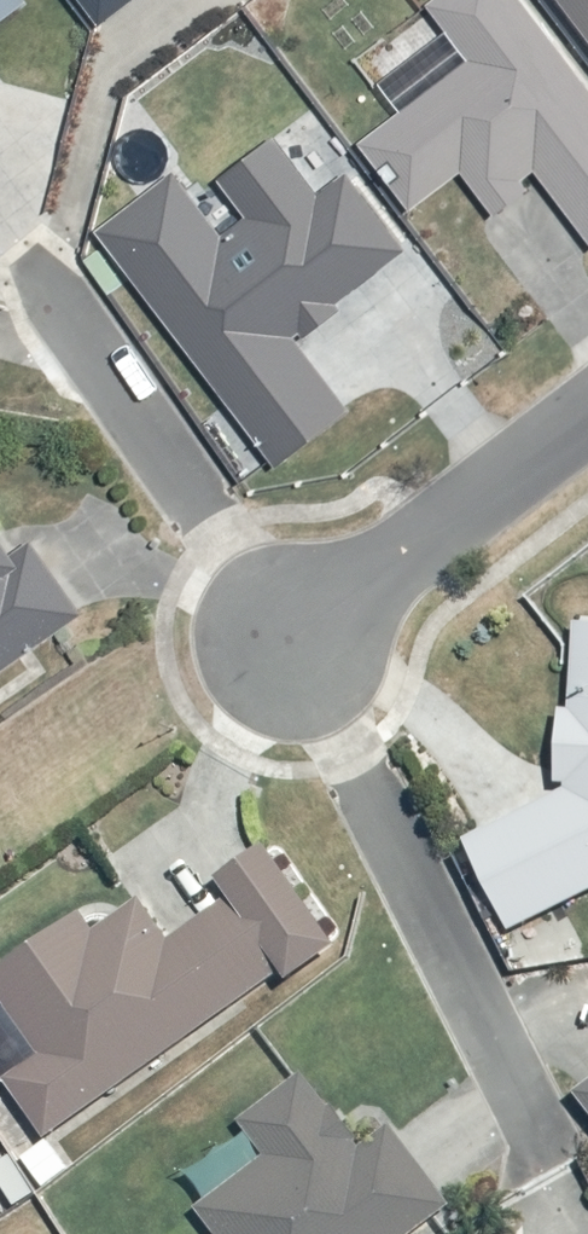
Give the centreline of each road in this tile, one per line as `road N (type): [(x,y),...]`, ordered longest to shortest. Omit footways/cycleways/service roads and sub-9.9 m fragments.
road 1 (residential): [(291,641),(587,412)]

